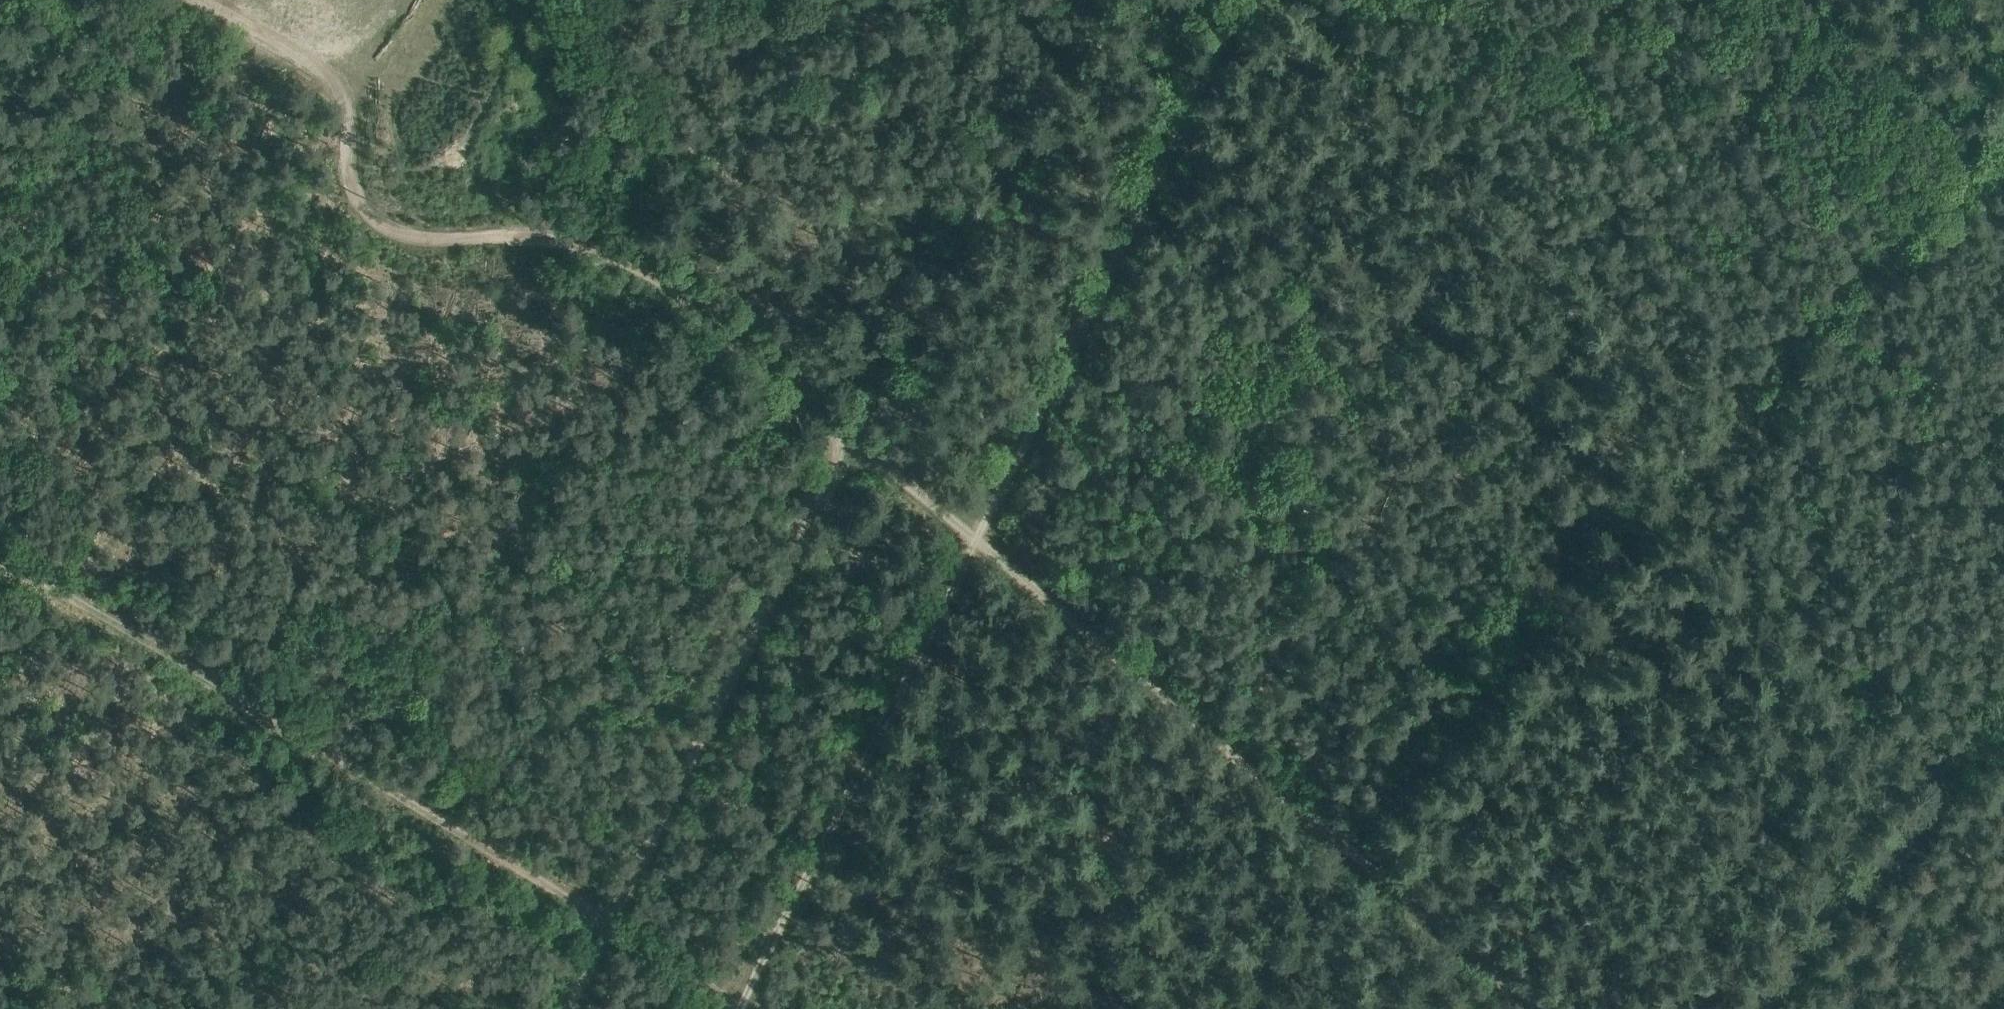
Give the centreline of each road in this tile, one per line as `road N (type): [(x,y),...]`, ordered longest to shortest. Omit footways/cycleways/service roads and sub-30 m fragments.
road 1 (track): [(1531,1008),(960,525)]
road 2 (track): [(1761,1008),(2003,736)]

